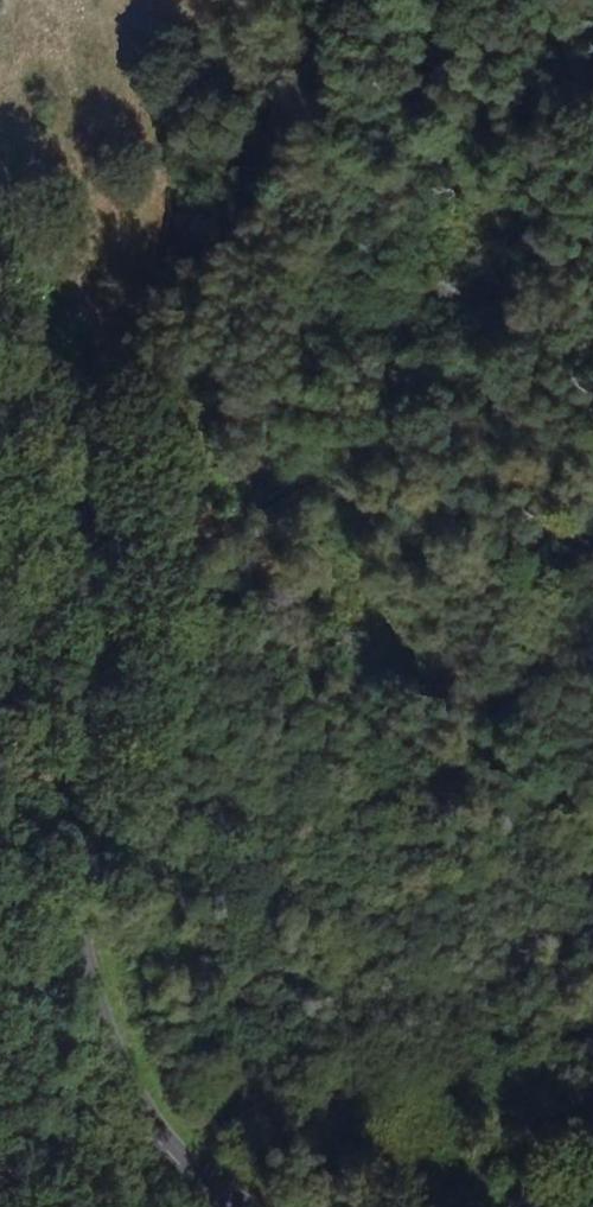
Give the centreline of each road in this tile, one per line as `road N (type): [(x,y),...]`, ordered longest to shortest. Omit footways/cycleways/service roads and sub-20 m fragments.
road 1 (secondary): [(232,1206),(199,1186),(152,1136),(113,1081),(92,1029),(76,951),(74,867),(93,547),(62,421),(0,280)]

